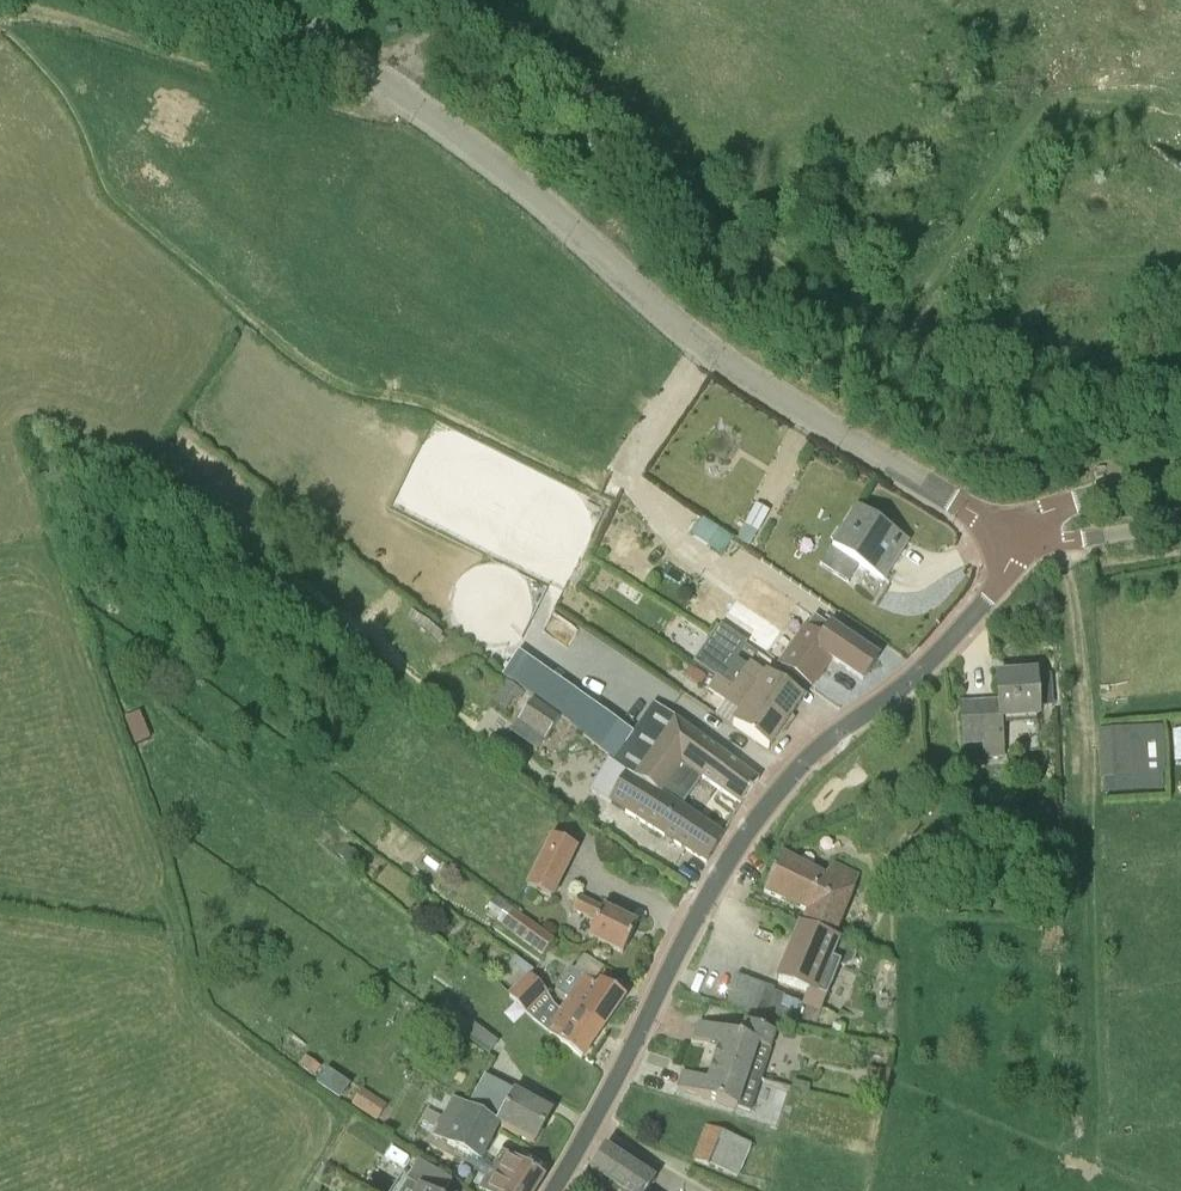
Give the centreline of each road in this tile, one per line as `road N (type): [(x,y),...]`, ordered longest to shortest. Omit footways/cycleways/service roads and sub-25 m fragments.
road 1 (unclassified): [(1009,539),(725,361),(477,149),(260,0)]
road 2 (residential): [(551,1190),(703,899),(757,816),(816,750),(943,642)]
road 3 (track): [(957,227),(923,283),(873,305),(732,226),(591,99),(497,0)]
road 4 (track): [(392,90),(384,102),(348,109),(48,11),(0,9)]
road 5 (unclassified): [(1009,539),(1049,510),(1180,473)]
road 6 (unclassified): [(1180,522),(1067,540),(1009,539)]
road 7 (unclassified): [(943,642),(984,595),(1009,539)]

